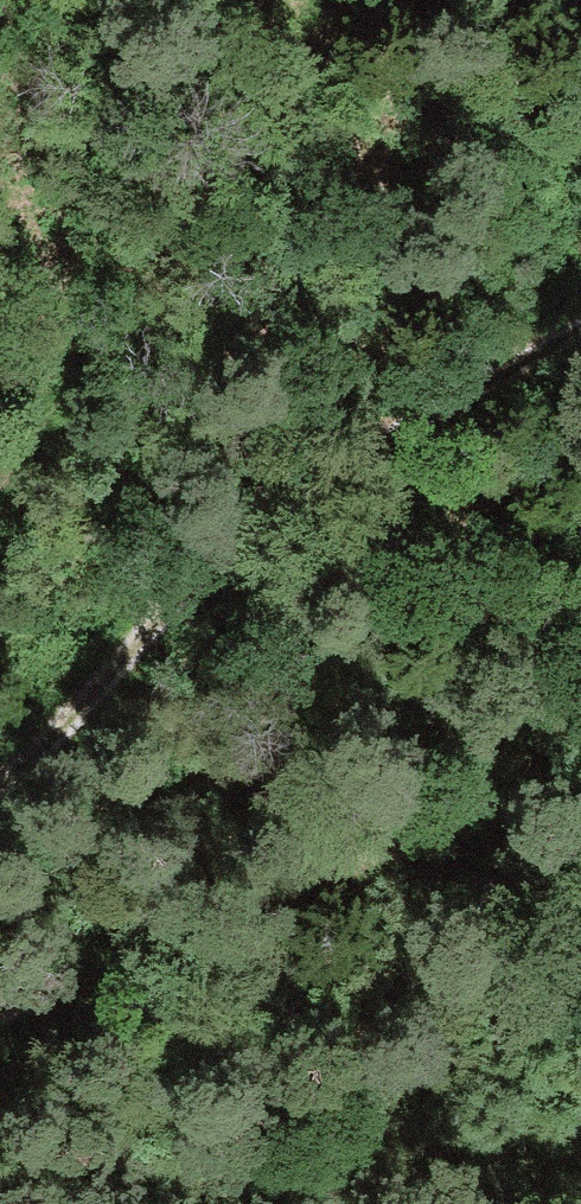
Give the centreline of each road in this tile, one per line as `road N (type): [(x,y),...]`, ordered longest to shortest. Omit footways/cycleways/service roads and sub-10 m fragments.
road 1 (track): [(580,331),(327,477),(237,549),(0,784)]
road 2 (track): [(0,1018),(143,944),(380,854),(580,801)]
road 3 (track): [(0,476),(336,0)]

